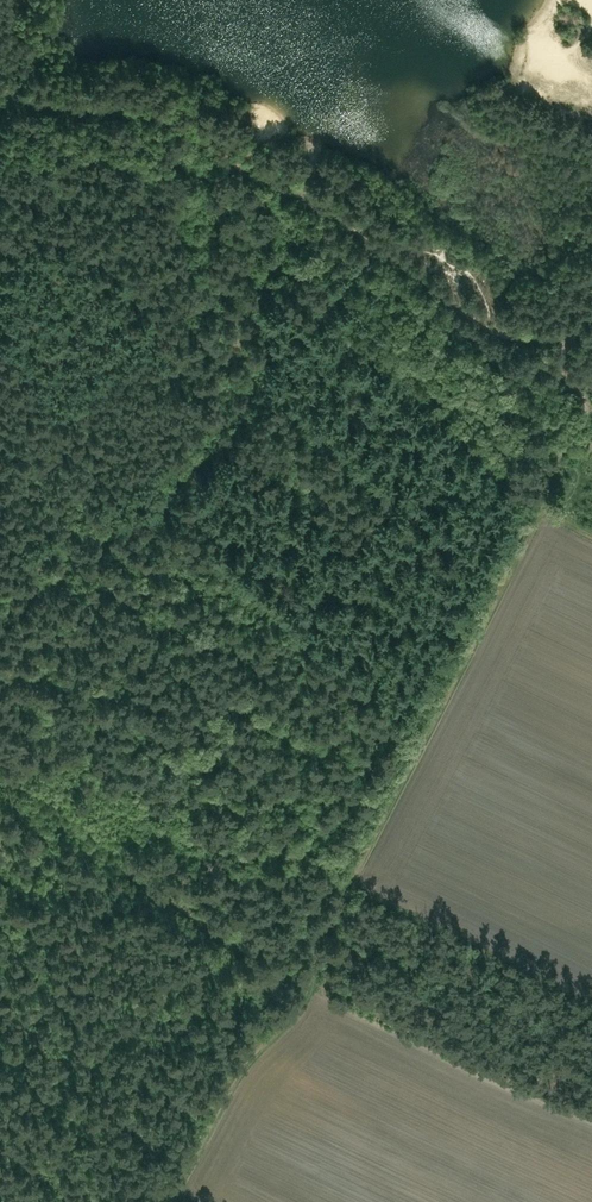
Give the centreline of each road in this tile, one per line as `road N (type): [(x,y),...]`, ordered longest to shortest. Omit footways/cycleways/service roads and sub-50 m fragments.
road 1 (track): [(172,1201),(558,484),(588,395),(564,372),(576,336)]
road 2 (track): [(0,90),(49,108),(141,116),(186,133),(399,263)]
road 3 (track): [(591,325),(576,336),(518,342),(399,263)]

